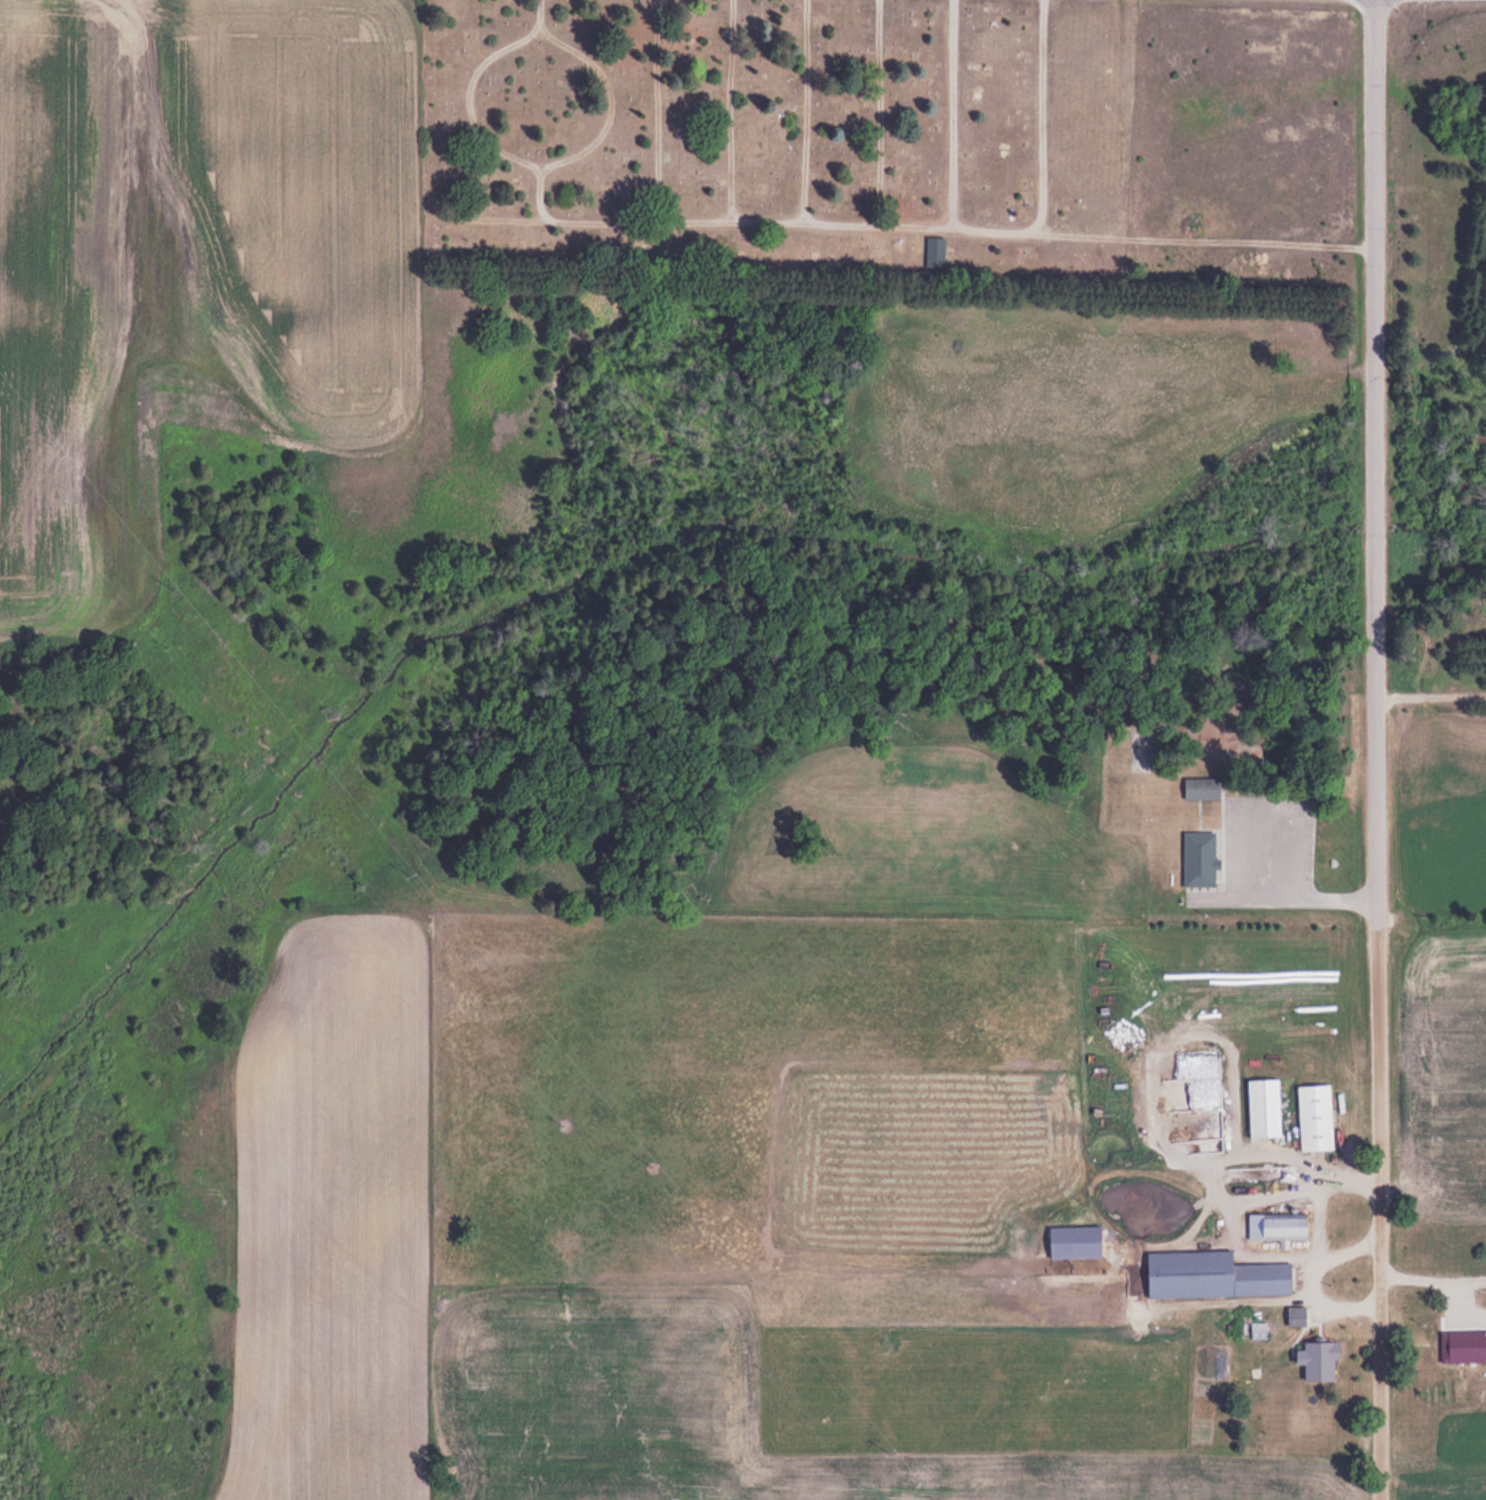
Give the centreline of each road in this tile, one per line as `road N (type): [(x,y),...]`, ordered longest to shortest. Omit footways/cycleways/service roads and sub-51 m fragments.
road 1 (residential): [(1377,1499),(1376,0)]

